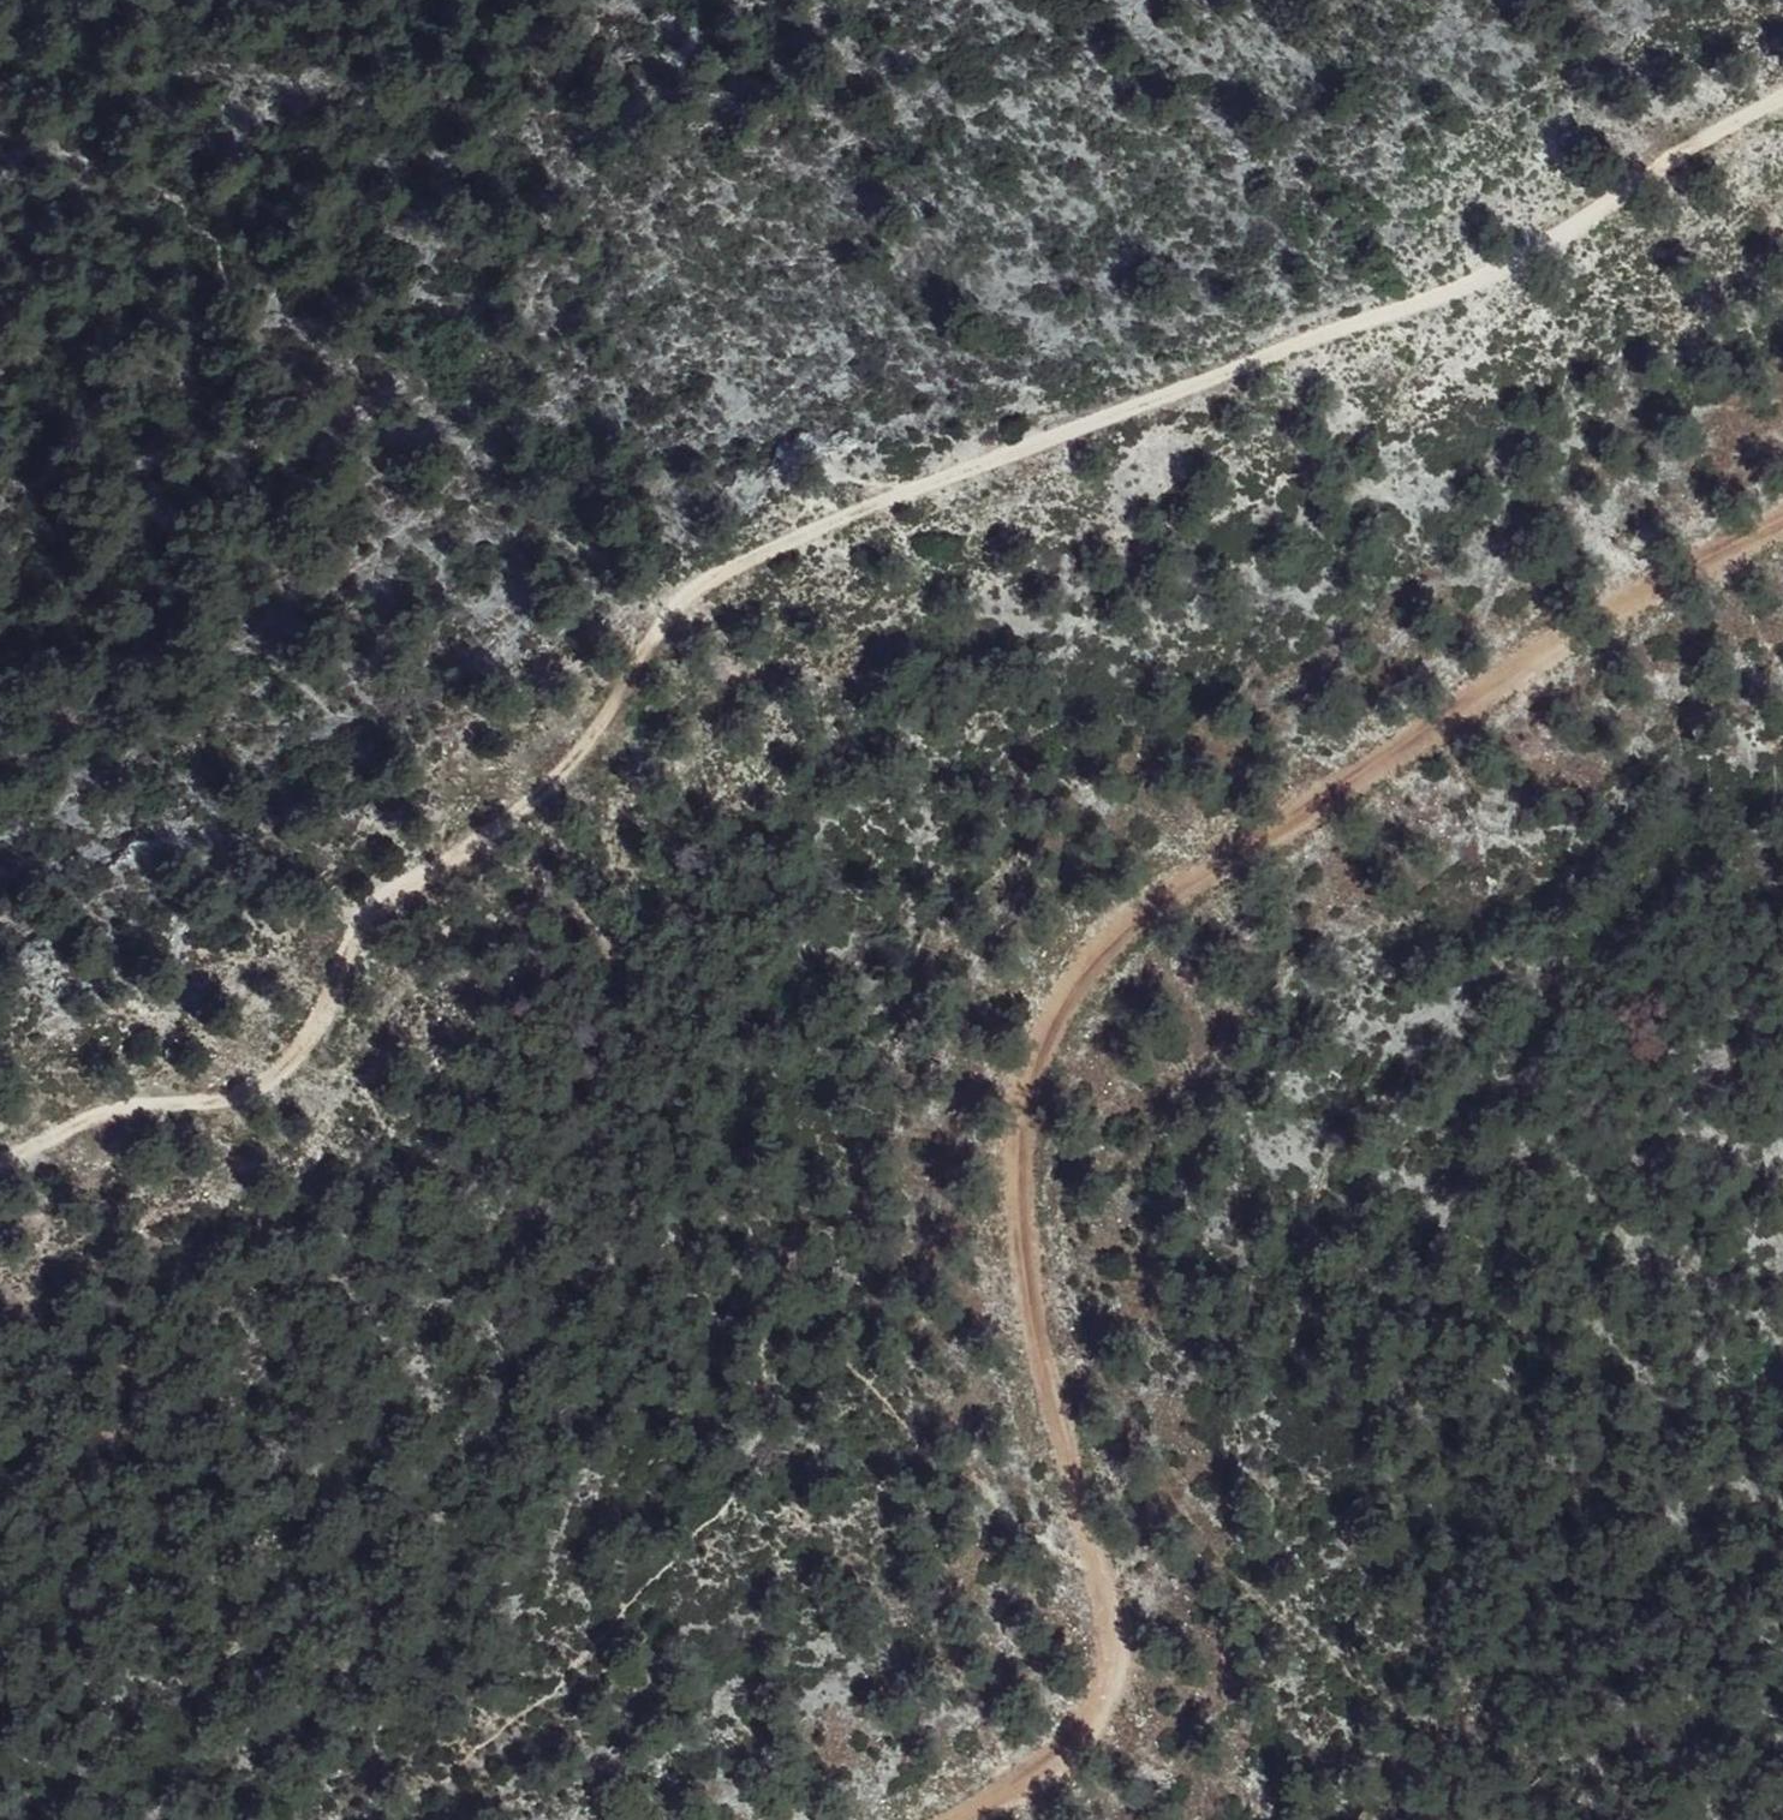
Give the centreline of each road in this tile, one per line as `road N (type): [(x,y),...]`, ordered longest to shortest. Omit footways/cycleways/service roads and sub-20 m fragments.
road 1 (track): [(1782,99),(1448,296),(1290,346),(787,542),(689,590),(655,627),(615,708),(533,803),(367,909),(315,1027),(268,1082),(208,1104),(130,1103),(0,1164)]
road 2 (track): [(1782,517),(1704,552),(1460,704),(1326,800),(1183,884),(1115,934),(1063,1013),(1015,1131),(1029,1296),(1102,1620),(1106,1683),(1060,1758),(961,1819)]

